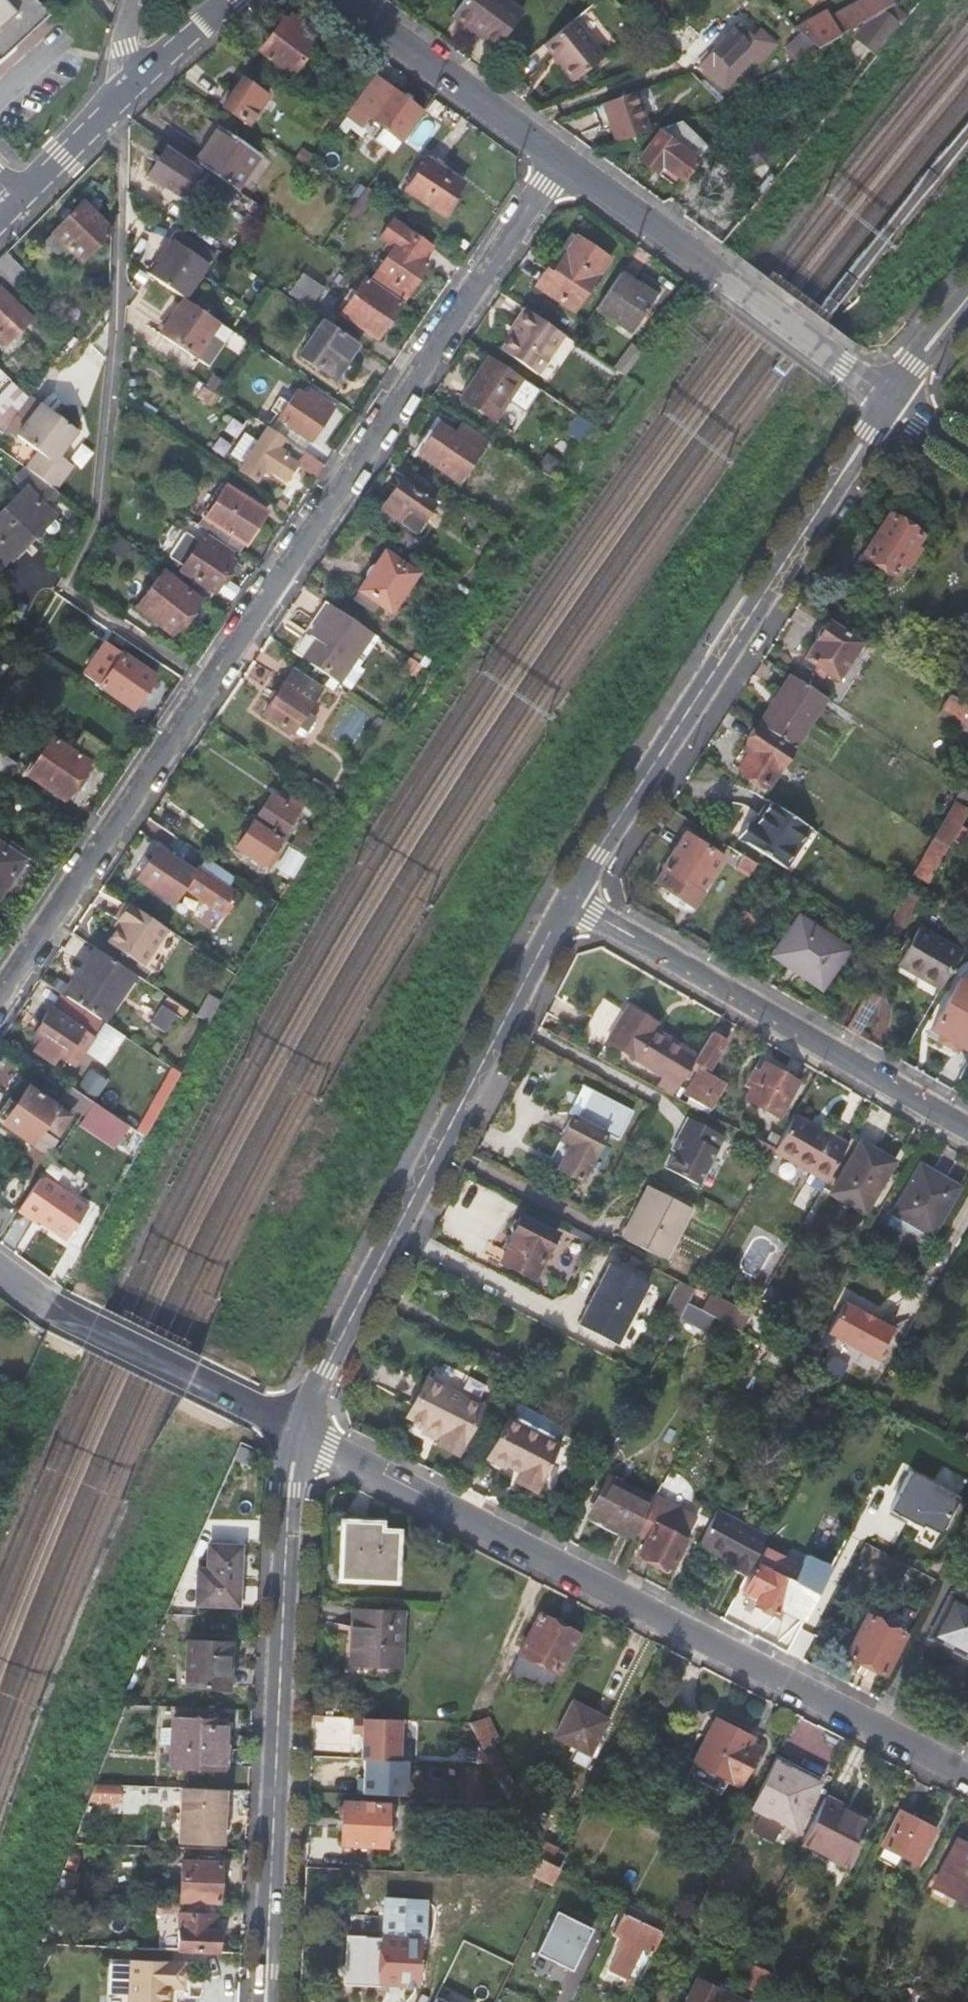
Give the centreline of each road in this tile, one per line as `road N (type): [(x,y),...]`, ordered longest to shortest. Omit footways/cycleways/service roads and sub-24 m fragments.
road 1 (residential): [(0,997),(562,158)]
road 2 (residential): [(967,1774),(294,1429)]
road 3 (tertiary): [(570,900),(294,1429)]
road 4 (tertiary): [(889,401),(570,900)]
road 5 (tertiary): [(294,1429),(268,2001)]
road 6 (residential): [(570,900),(967,1128)]
road 7 (unclassified): [(889,401),(562,158)]
road 8 (residential): [(294,1429),(0,1268)]
road 9 (unclassified): [(562,158),(349,0)]
road 10 (secondary): [(234,0),(119,105)]
road 11 (secondary): [(119,105),(18,205)]
road 12 (tertiary): [(967,299),(889,401)]

